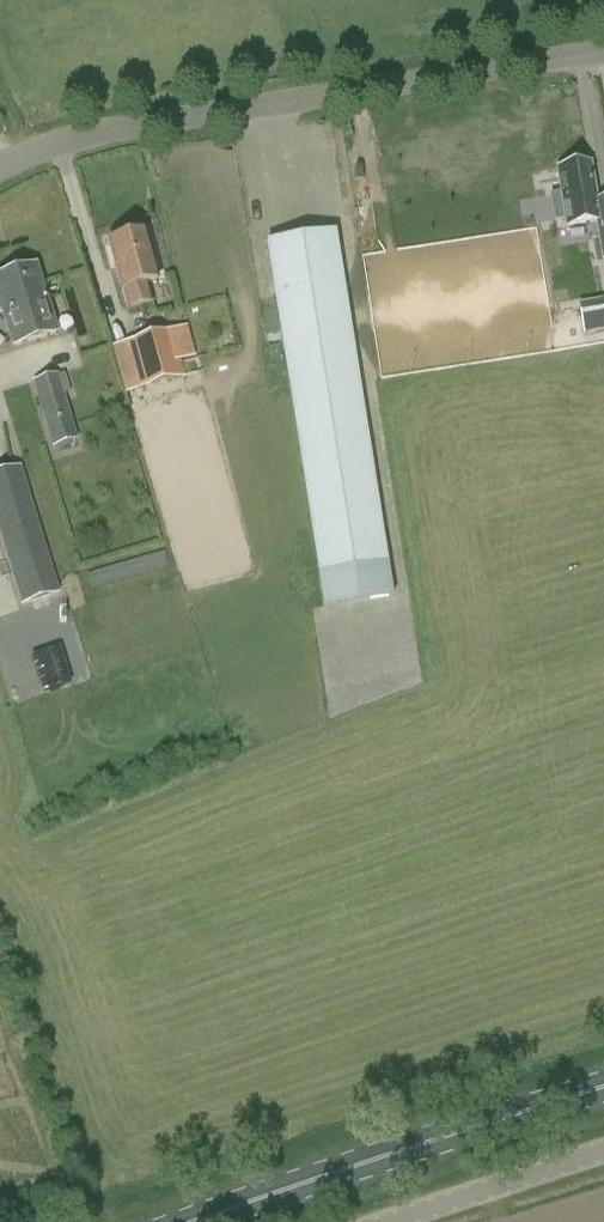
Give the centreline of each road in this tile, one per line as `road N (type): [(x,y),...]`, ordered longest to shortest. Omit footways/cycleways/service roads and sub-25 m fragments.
road 1 (unclassified): [(0,167),(123,129),(603,55)]
road 2 (primary): [(198,1221),(603,1092)]
road 3 (unclassified): [(407,1221),(603,1159)]

